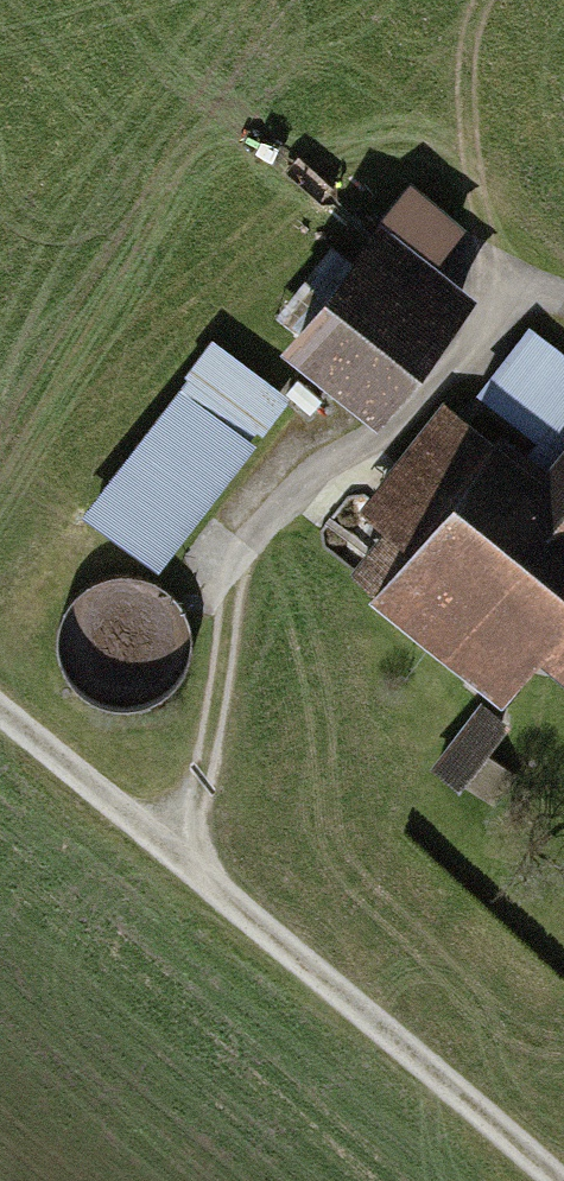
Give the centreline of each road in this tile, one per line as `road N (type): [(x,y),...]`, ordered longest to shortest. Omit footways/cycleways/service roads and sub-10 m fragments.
road 1 (track): [(552,1180),(0,708)]
road 2 (track): [(181,857),(247,556),(299,480),(378,438),(517,306),(547,294)]

